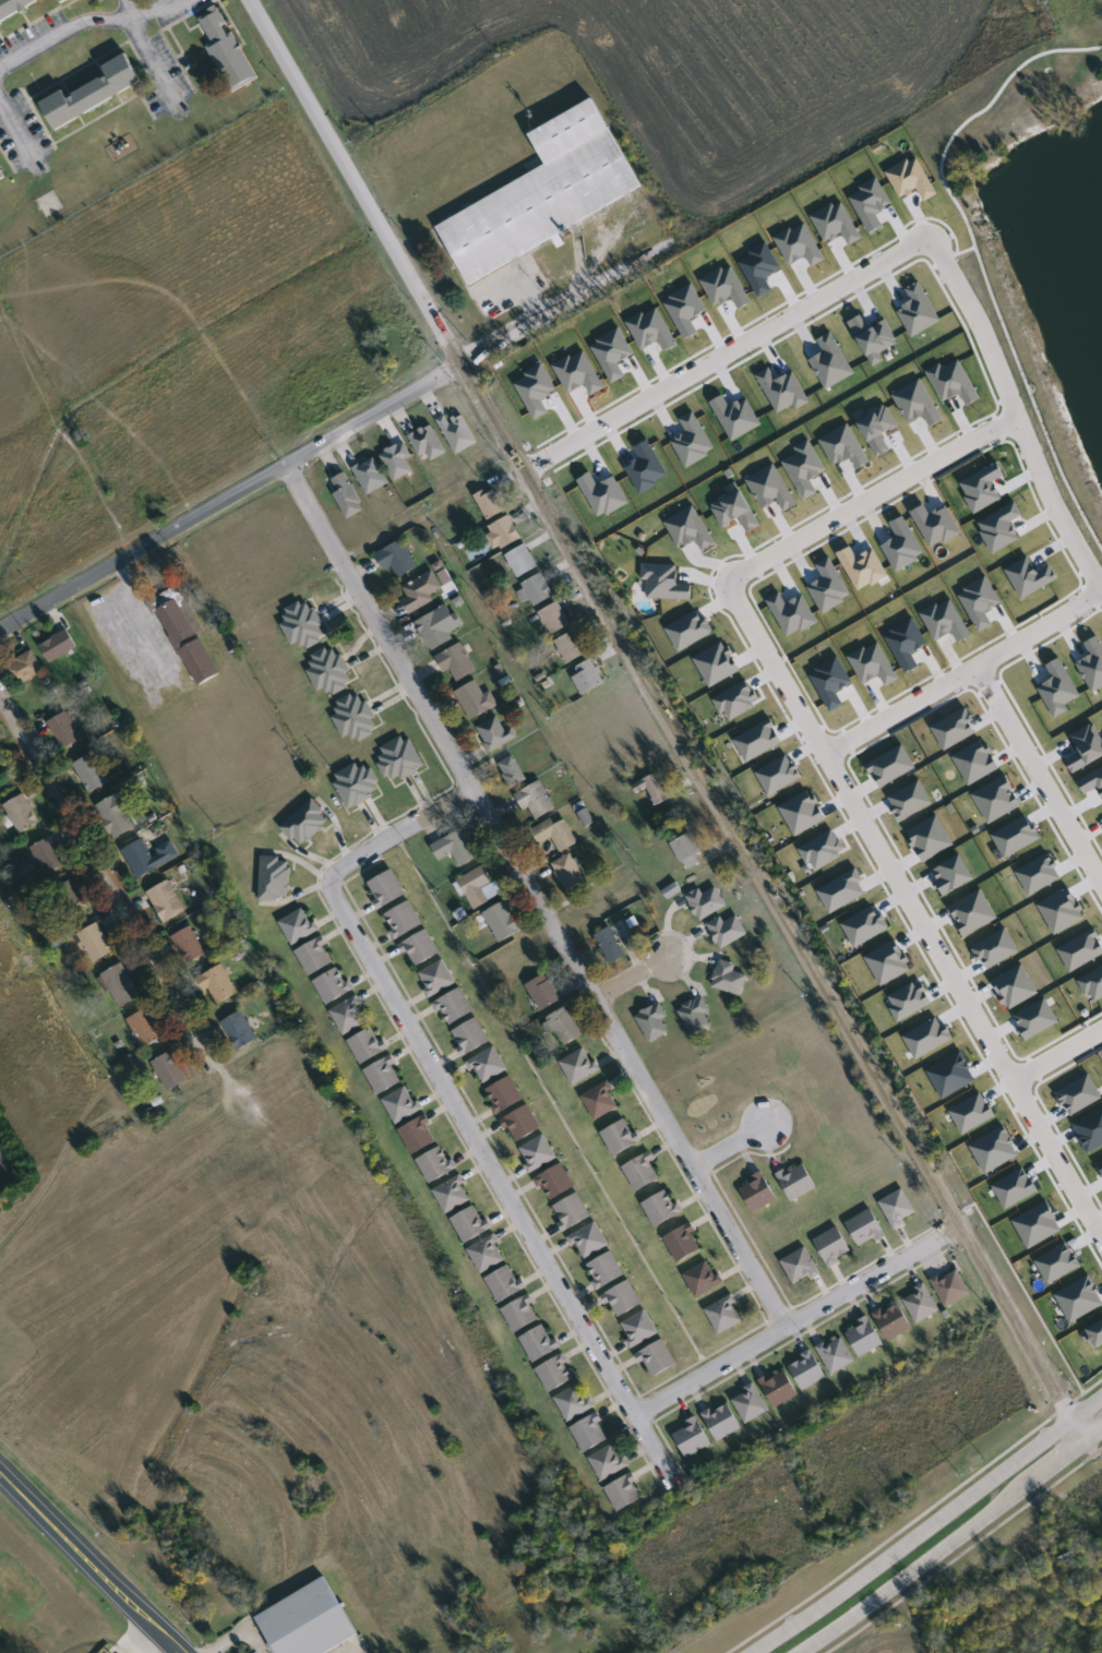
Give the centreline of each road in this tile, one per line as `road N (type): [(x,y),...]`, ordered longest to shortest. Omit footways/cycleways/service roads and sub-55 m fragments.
road 1 (residential): [(1088,1437),(249,0)]
road 2 (residential): [(1020,420),(726,578),(1101,1239)]
road 3 (residential): [(523,471),(929,239),(983,330),(1050,493),(1101,586)]
road 4 (residential): [(332,897),(676,1489)]
road 5 (residential): [(476,794),(786,1329)]
road 6 (residential): [(459,362),(0,629)]
road 7 (tertiary): [(1101,1395),(753,1652)]
road 8 (residential): [(0,693),(203,1049)]
road 9 (residential): [(285,463),(476,794)]
road 10 (residential): [(962,1226),(636,1420)]
road 11 (tertiary): [(796,1652),(1101,1427)]
road 12 (residential): [(825,754),(1101,592)]
road 13 (primary): [(0,1473),(180,1652)]
road 14 (residential): [(979,667),(1101,881)]
road 15 (residential): [(476,794),(340,866),(332,897)]

